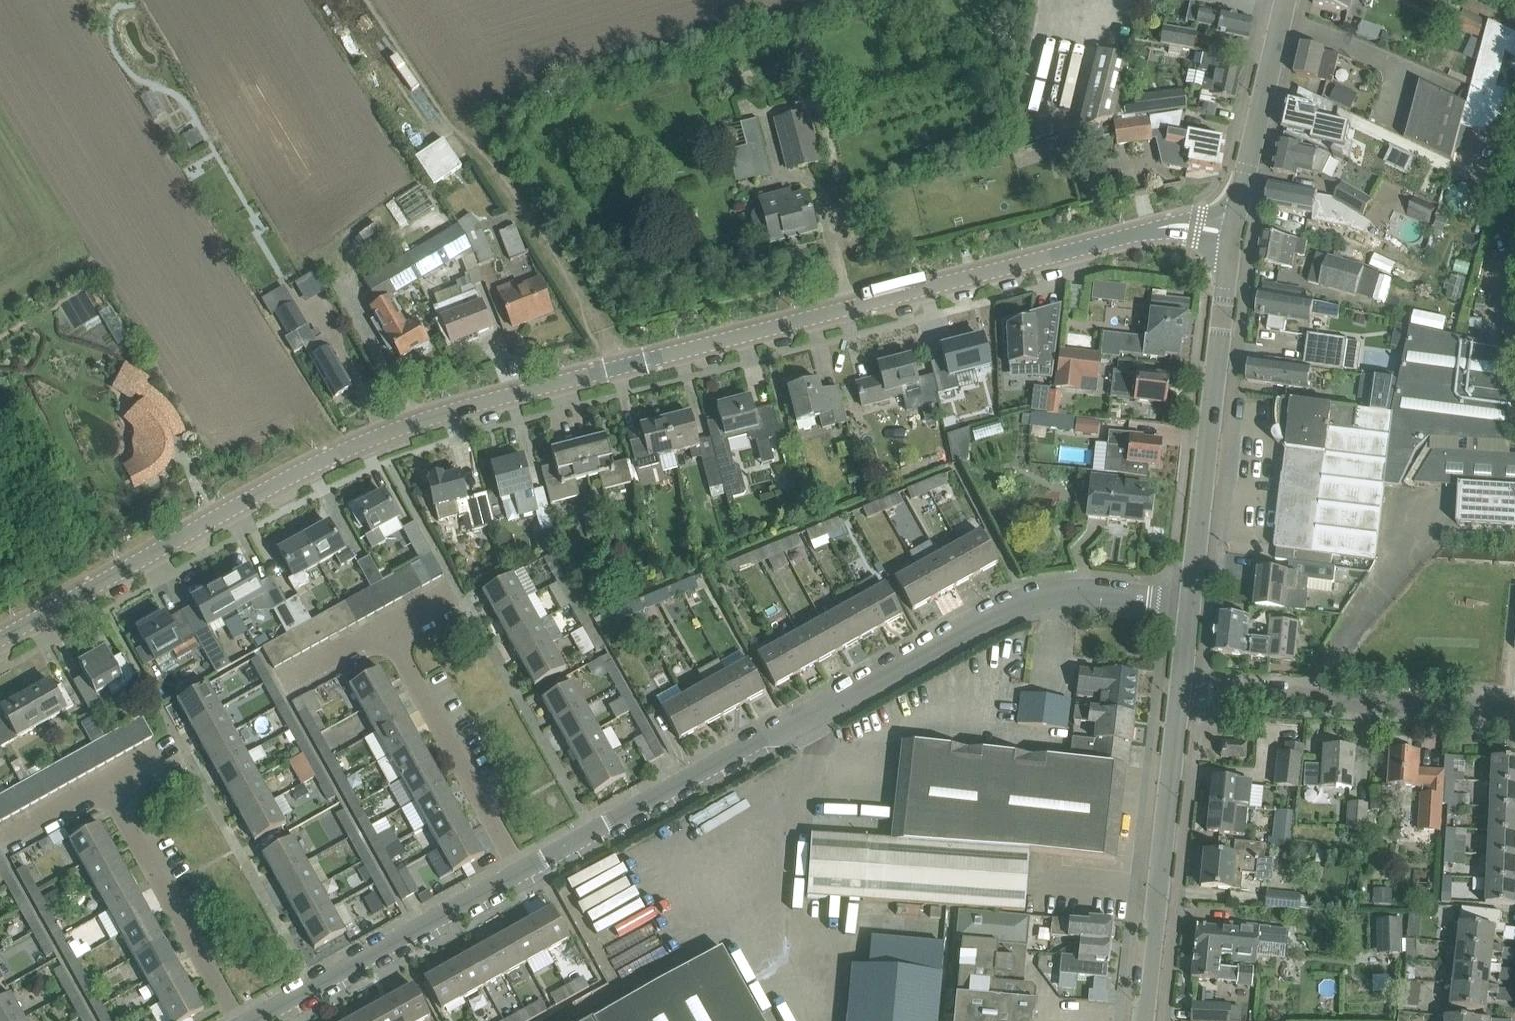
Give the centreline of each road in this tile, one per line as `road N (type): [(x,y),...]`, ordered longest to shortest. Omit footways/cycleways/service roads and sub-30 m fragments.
road 1 (tertiary): [(0,640),(256,494),(384,432),(1177,225),(1233,233)]
road 2 (residential): [(524,871),(1003,611),(1059,592),(1188,605)]
road 3 (residential): [(1188,605),(1233,233)]
road 4 (residential): [(1514,710),(1179,689)]
road 5 (residential): [(1145,1020),(1179,689)]
road 6 (residential): [(253,1020),(524,871)]
road 7 (residential): [(524,871),(381,628)]
road 8 (residential): [(237,1020),(107,780)]
road 9 (tertiary): [(1233,233),(1283,0)]

